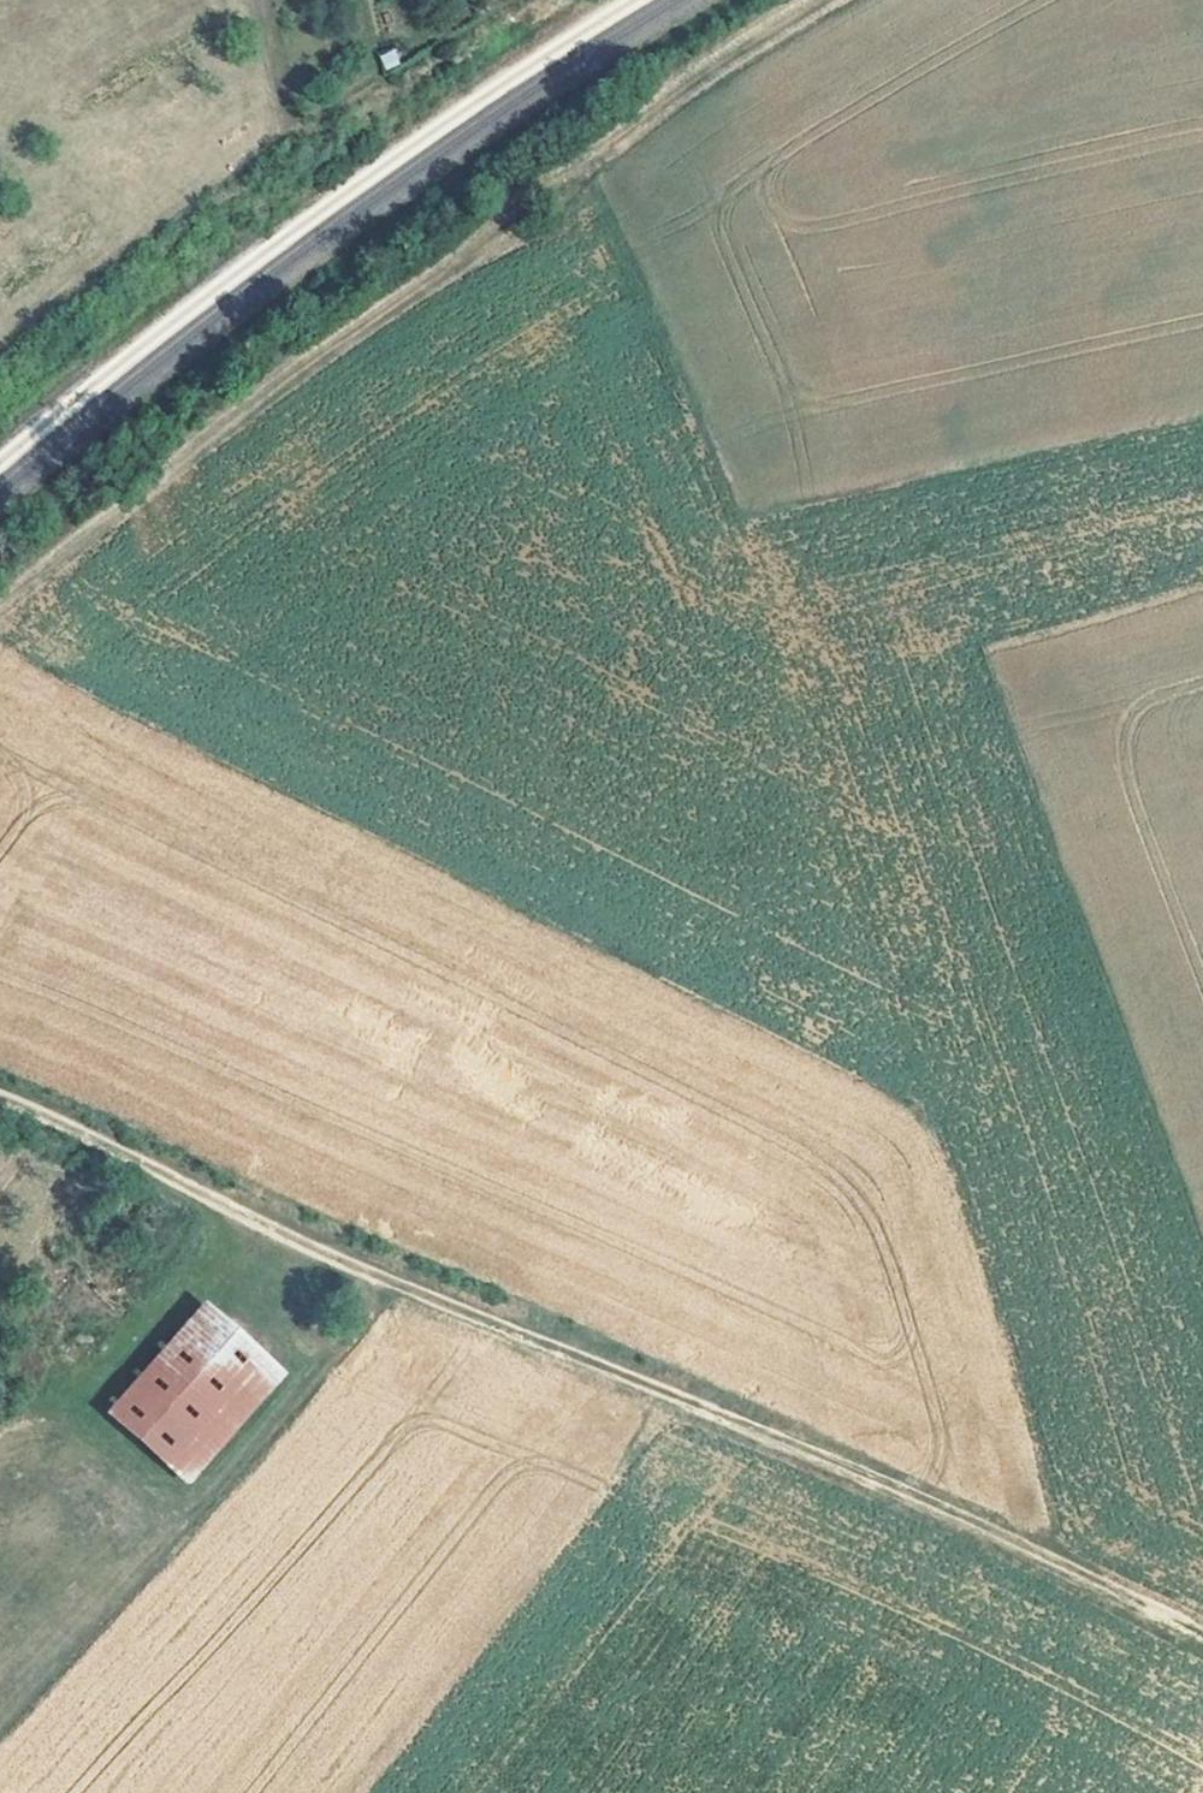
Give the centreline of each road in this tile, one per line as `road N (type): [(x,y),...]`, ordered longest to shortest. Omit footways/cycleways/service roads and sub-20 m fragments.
road 1 (track): [(0,1092),(414,1293),(783,1444),(1202,1644)]
road 2 (track): [(0,610),(297,365),(591,150)]
road 3 (track): [(828,0),(591,150)]
road 4 (track): [(266,0),(300,129)]

